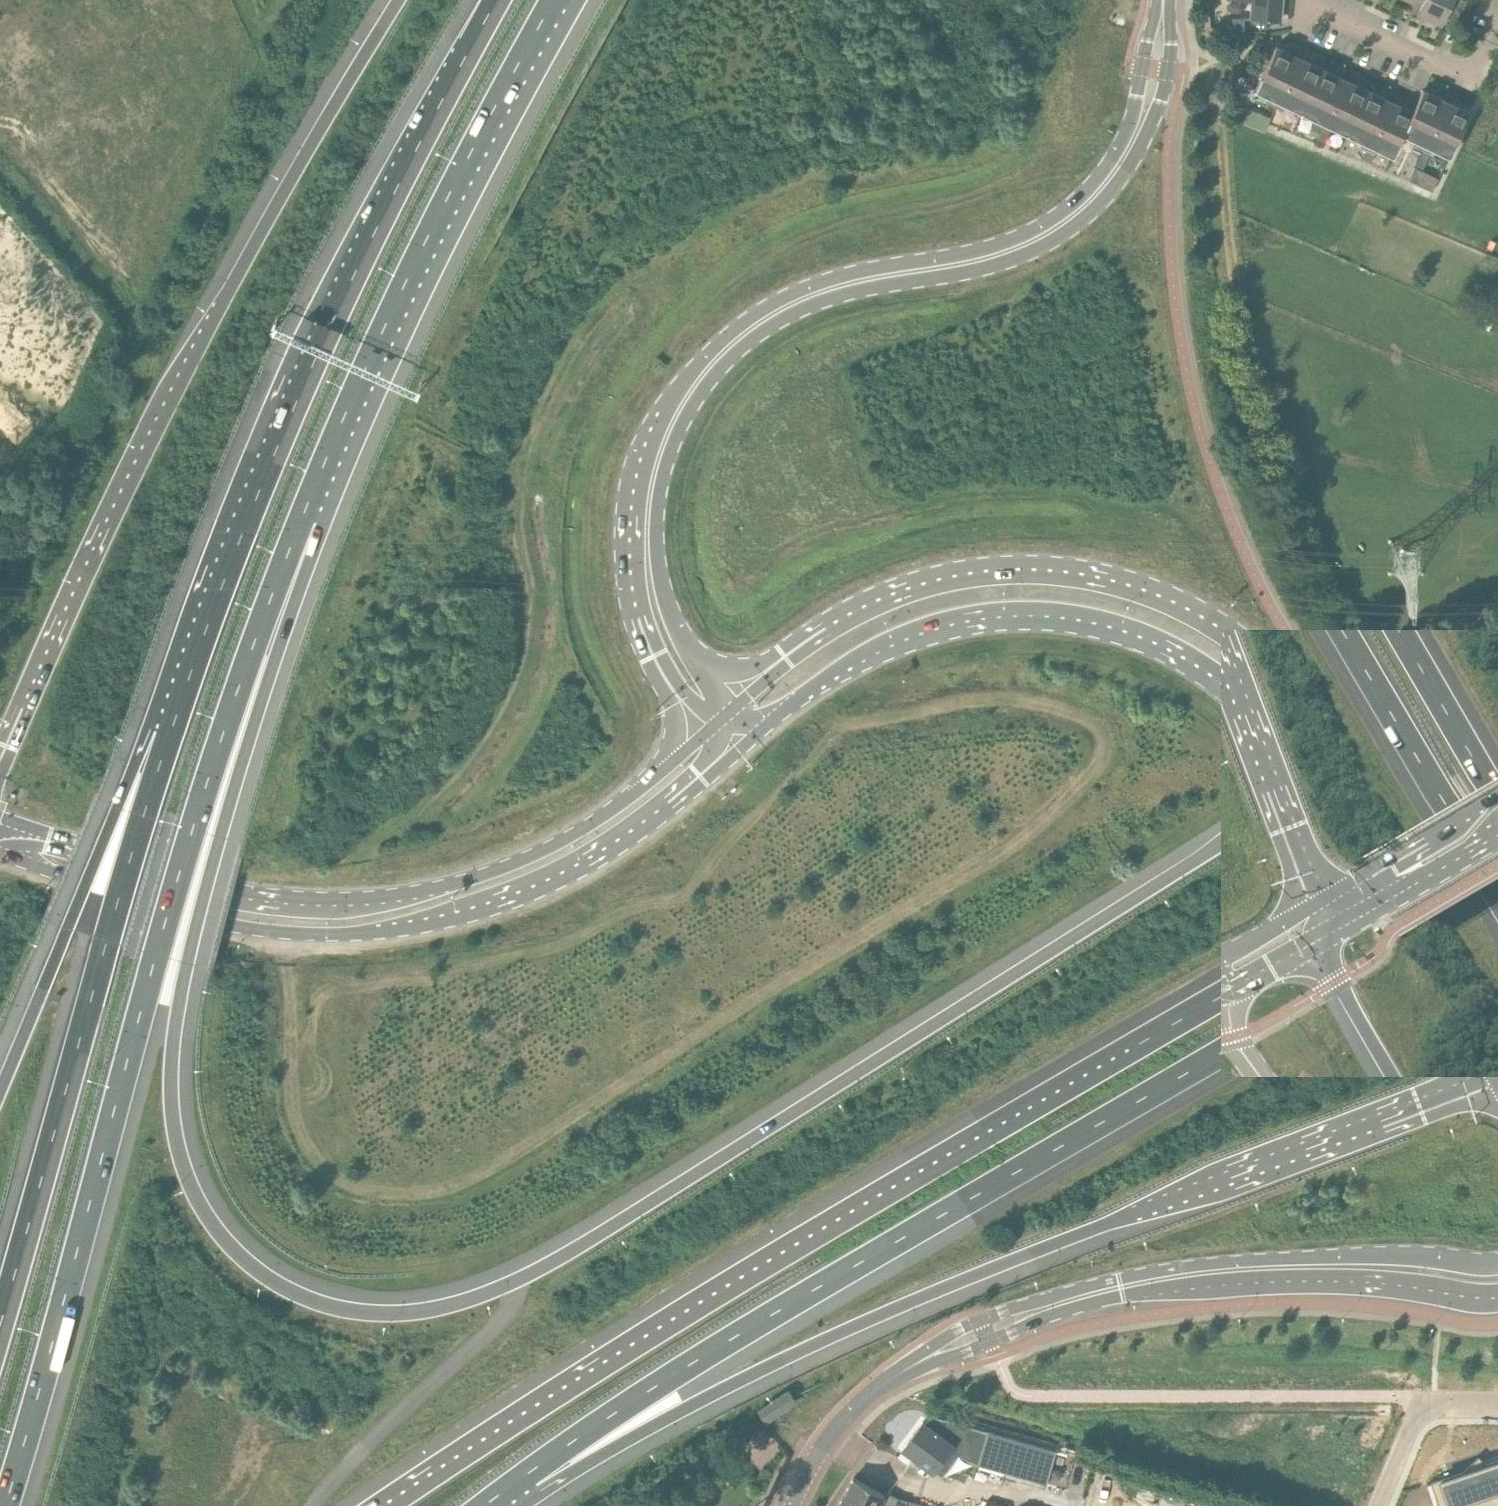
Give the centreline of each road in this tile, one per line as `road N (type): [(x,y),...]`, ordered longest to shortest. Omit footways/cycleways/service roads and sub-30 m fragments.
road 1 (motorway): [(1320,783),(518,1282),(407,1312),(307,1300),(252,1268),(205,1213),(178,1149),(172,1097),(176,1018),(296,588),(305,512)]
road 2 (motorway): [(1497,833),(753,1268),(387,1505)]
road 3 (motorway): [(529,1476),(853,1269),(1497,893)]
road 4 (motorway): [(529,1476),(628,1439),(941,1291),(1497,1087)]
road 5 (motorway): [(5,1505),(194,831),(305,512)]
road 6 (secondary): [(718,722),(680,669),(649,574),(654,474),(689,395),(735,341),(800,300),(1001,254),(1040,239),(1090,202),(1141,125),(1164,0)]
road 7 (motorway): [(399,0),(224,300),(0,758)]
road 8 (motorway): [(500,0),(337,316),(243,534),(164,750)]
road 9 (primary): [(0,853),(249,928),(396,929),(457,918),(552,883),(651,823),(740,749)]
road 10 (primary): [(718,722),(600,819),(551,847),(478,877),(396,895),(270,896),(0,816)]
road 11 (primary): [(1349,764),(1291,688),(1208,621),(1146,593),(1034,573),(958,580),(891,601),(814,645),(718,722)]
road 12 (primary): [(740,749),(791,703),(905,631),(975,611),(1041,608),(1132,628),(1210,667),(1245,692),(1320,783)]
road 13 (tertiary): [(1497,1262),(1390,1254),(1168,1269),(1005,1312),(964,1328),(911,1370)]
road 14 (tertiary): [(911,1370),(1077,1309),(1169,1291),(1342,1282),(1497,1300)]
road 15 (motorway): [(164,750),(0,1320)]
road 16 (motorway): [(305,512),(434,226),(554,0)]
road 17 (trunk): [(164,750),(117,809),(0,1095)]
road 18 (primary): [(1320,783),(1497,1083)]
road 19 (primary): [(1497,1020),(1349,764)]
road 20 (residential): [(1304,0),(1451,73),(1480,69),(1497,35)]
road 21 (tertiary): [(793,1505),(858,1406),(911,1370)]
road 22 (residential): [(1497,1403),(1446,1403),(1421,1412),(1376,1505)]
road 23 (motorway): [(1497,682),(1349,764)]

